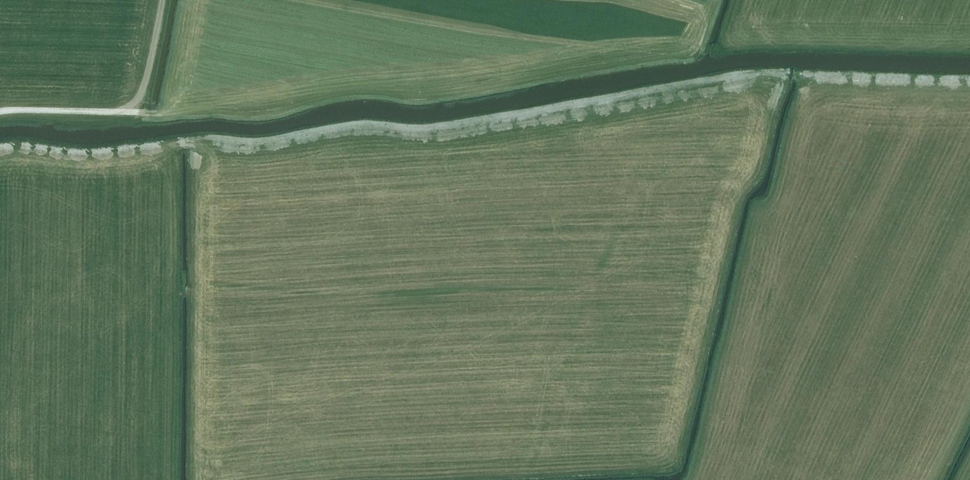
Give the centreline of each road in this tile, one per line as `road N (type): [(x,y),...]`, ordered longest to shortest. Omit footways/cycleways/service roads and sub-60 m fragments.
road 1 (track): [(148,112),(0,111)]

